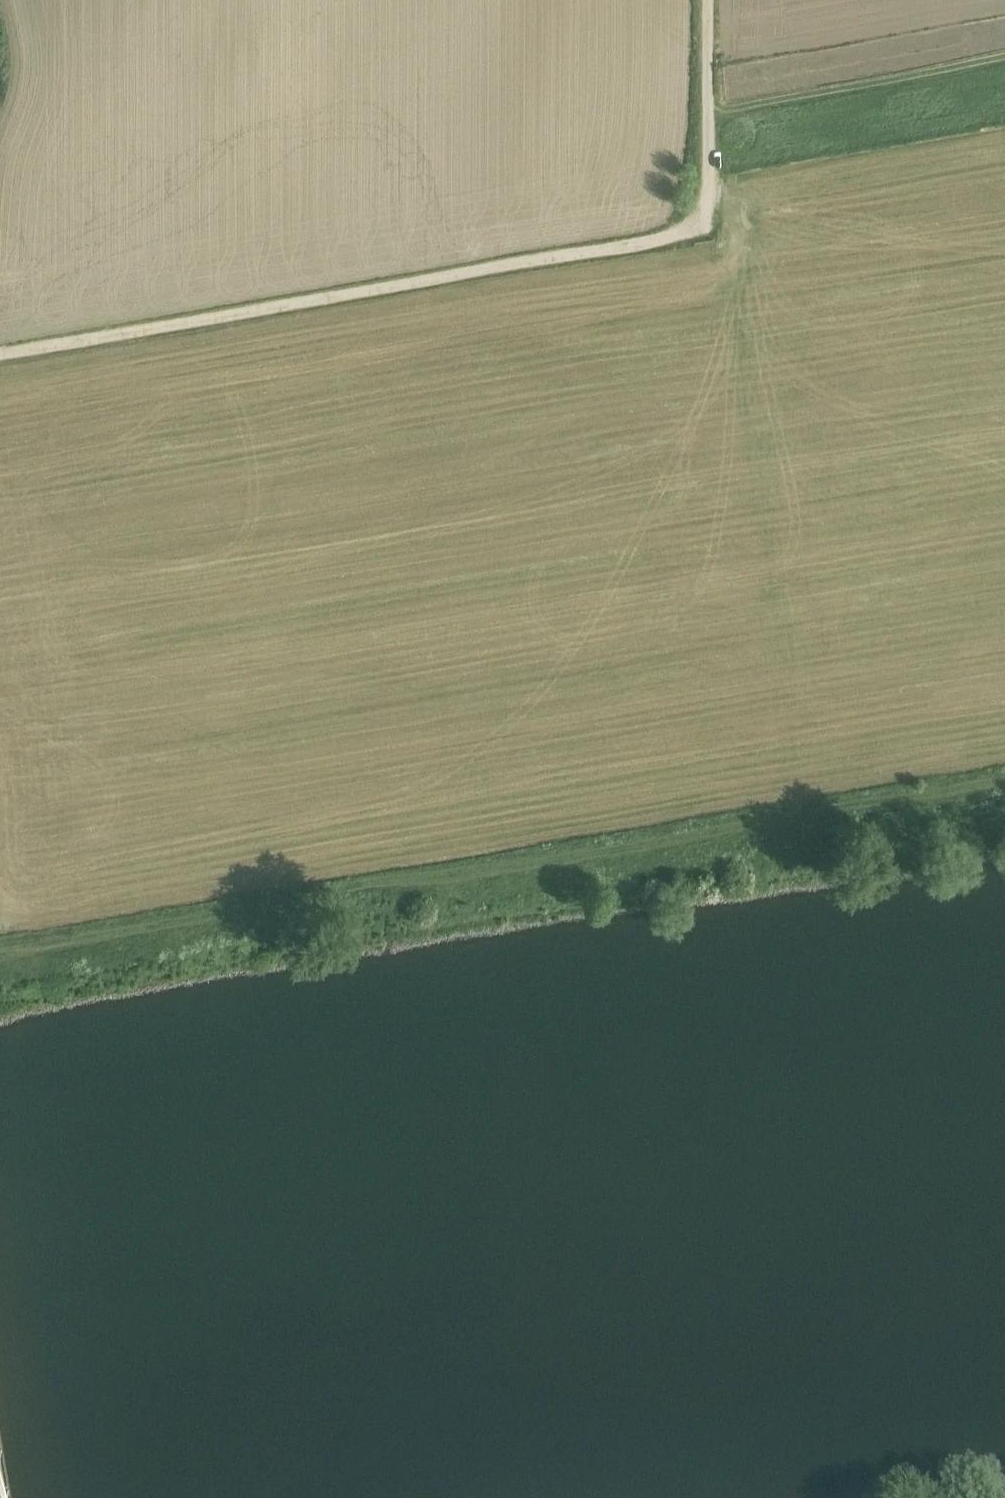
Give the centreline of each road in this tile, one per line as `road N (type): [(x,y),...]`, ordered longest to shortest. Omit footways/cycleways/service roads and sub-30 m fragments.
road 1 (track): [(0,948),(1004,795)]
road 2 (track): [(0,357),(677,236),(707,224)]
road 3 (unclassified): [(707,224),(708,0)]

